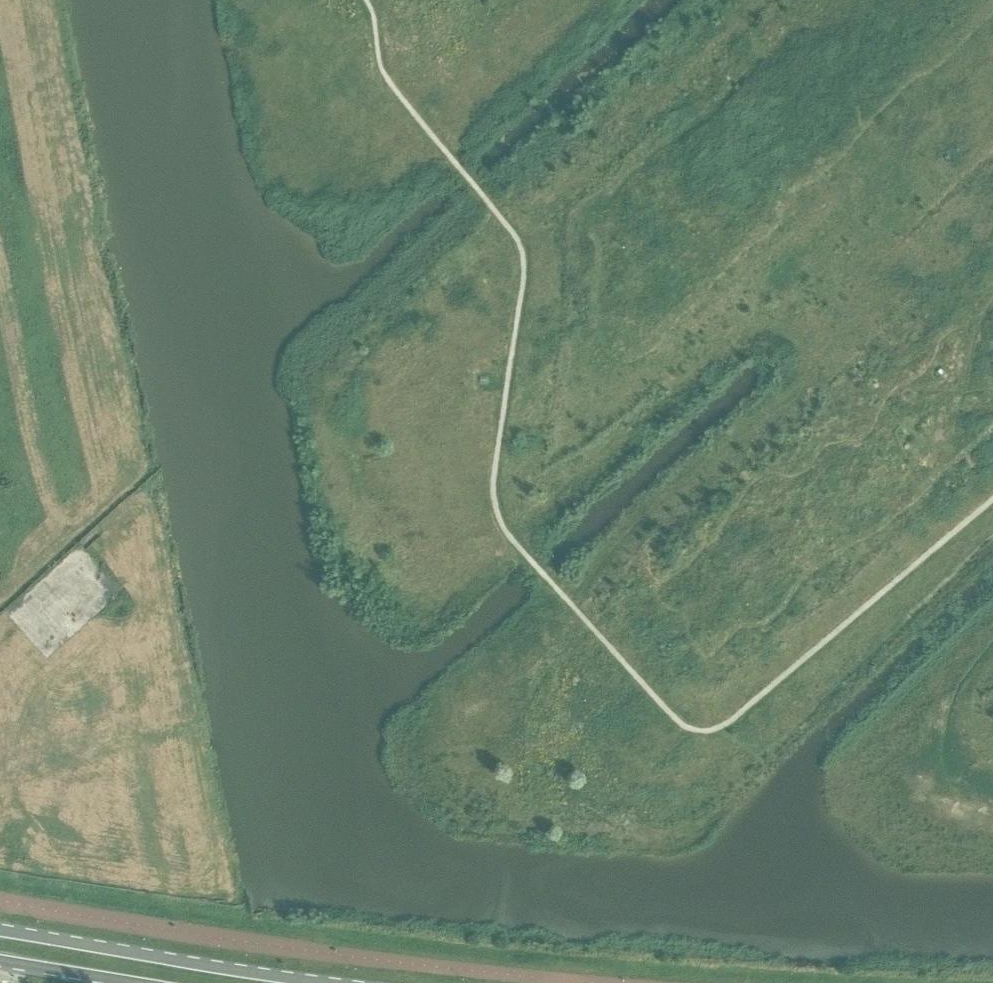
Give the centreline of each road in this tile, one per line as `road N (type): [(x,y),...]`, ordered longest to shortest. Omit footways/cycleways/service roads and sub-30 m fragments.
road 1 (secondary): [(337,982),(0,930)]
road 2 (secondary): [(0,961),(141,982)]

